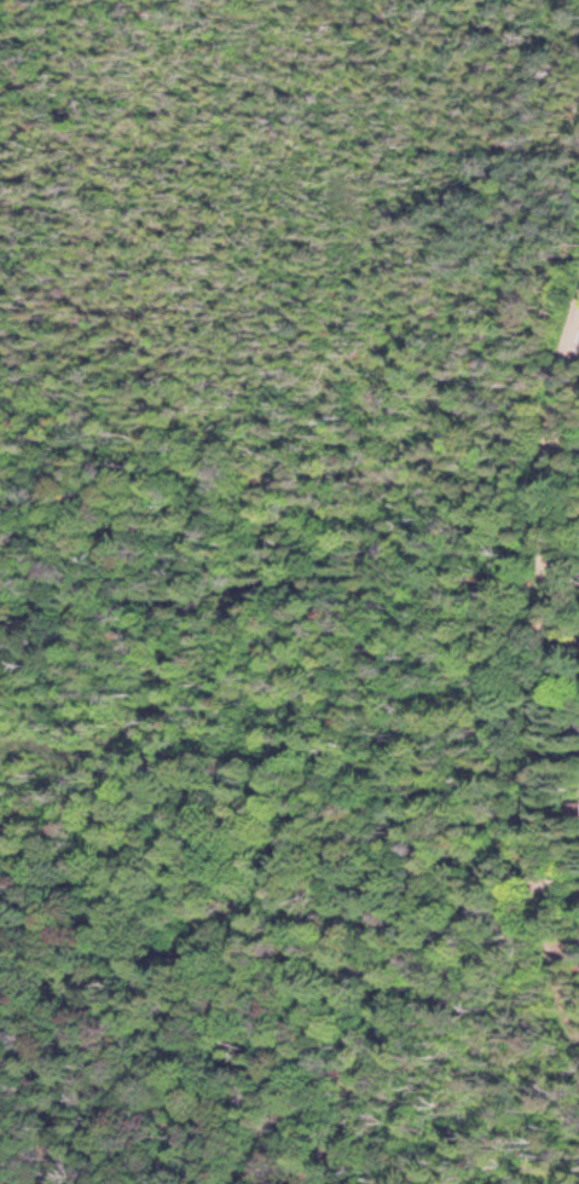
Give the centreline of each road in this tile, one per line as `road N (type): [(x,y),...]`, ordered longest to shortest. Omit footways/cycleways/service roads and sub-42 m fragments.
road 1 (residential): [(534,576),(523,668),(527,838),(542,959),(578,1040)]
road 2 (residential): [(578,286),(546,388),(534,576)]

